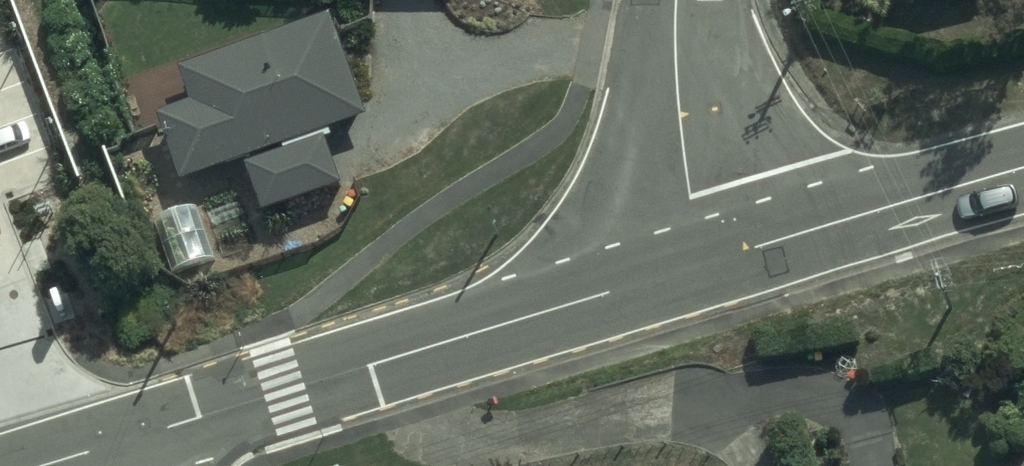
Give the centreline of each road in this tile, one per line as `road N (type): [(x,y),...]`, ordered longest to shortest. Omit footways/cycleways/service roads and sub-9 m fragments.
road 1 (tertiary): [(118,442),(712,261)]
road 2 (tertiary): [(712,261),(1023,167)]
road 3 (residential): [(712,261),(689,197),(677,115),(676,0)]

